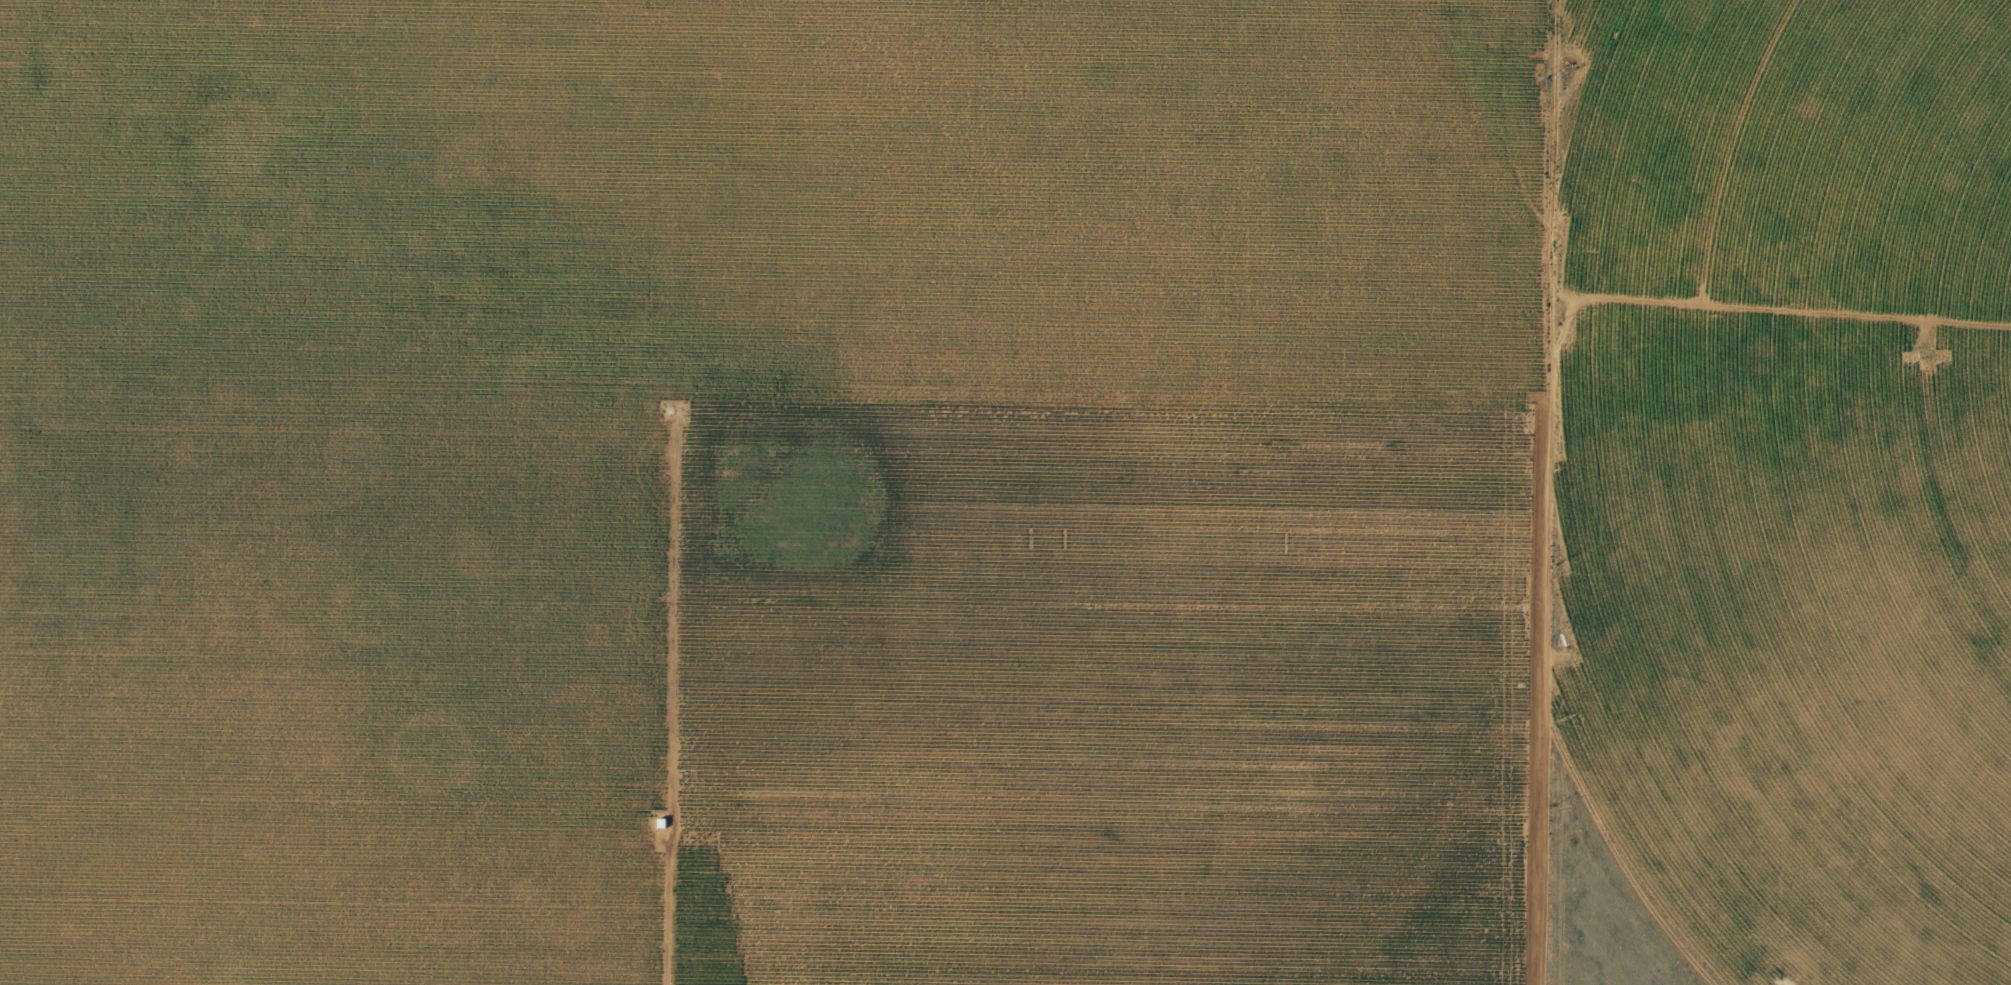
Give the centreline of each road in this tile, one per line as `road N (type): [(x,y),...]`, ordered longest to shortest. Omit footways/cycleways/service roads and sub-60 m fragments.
road 1 (residential): [(1561,984),(1572,0)]

